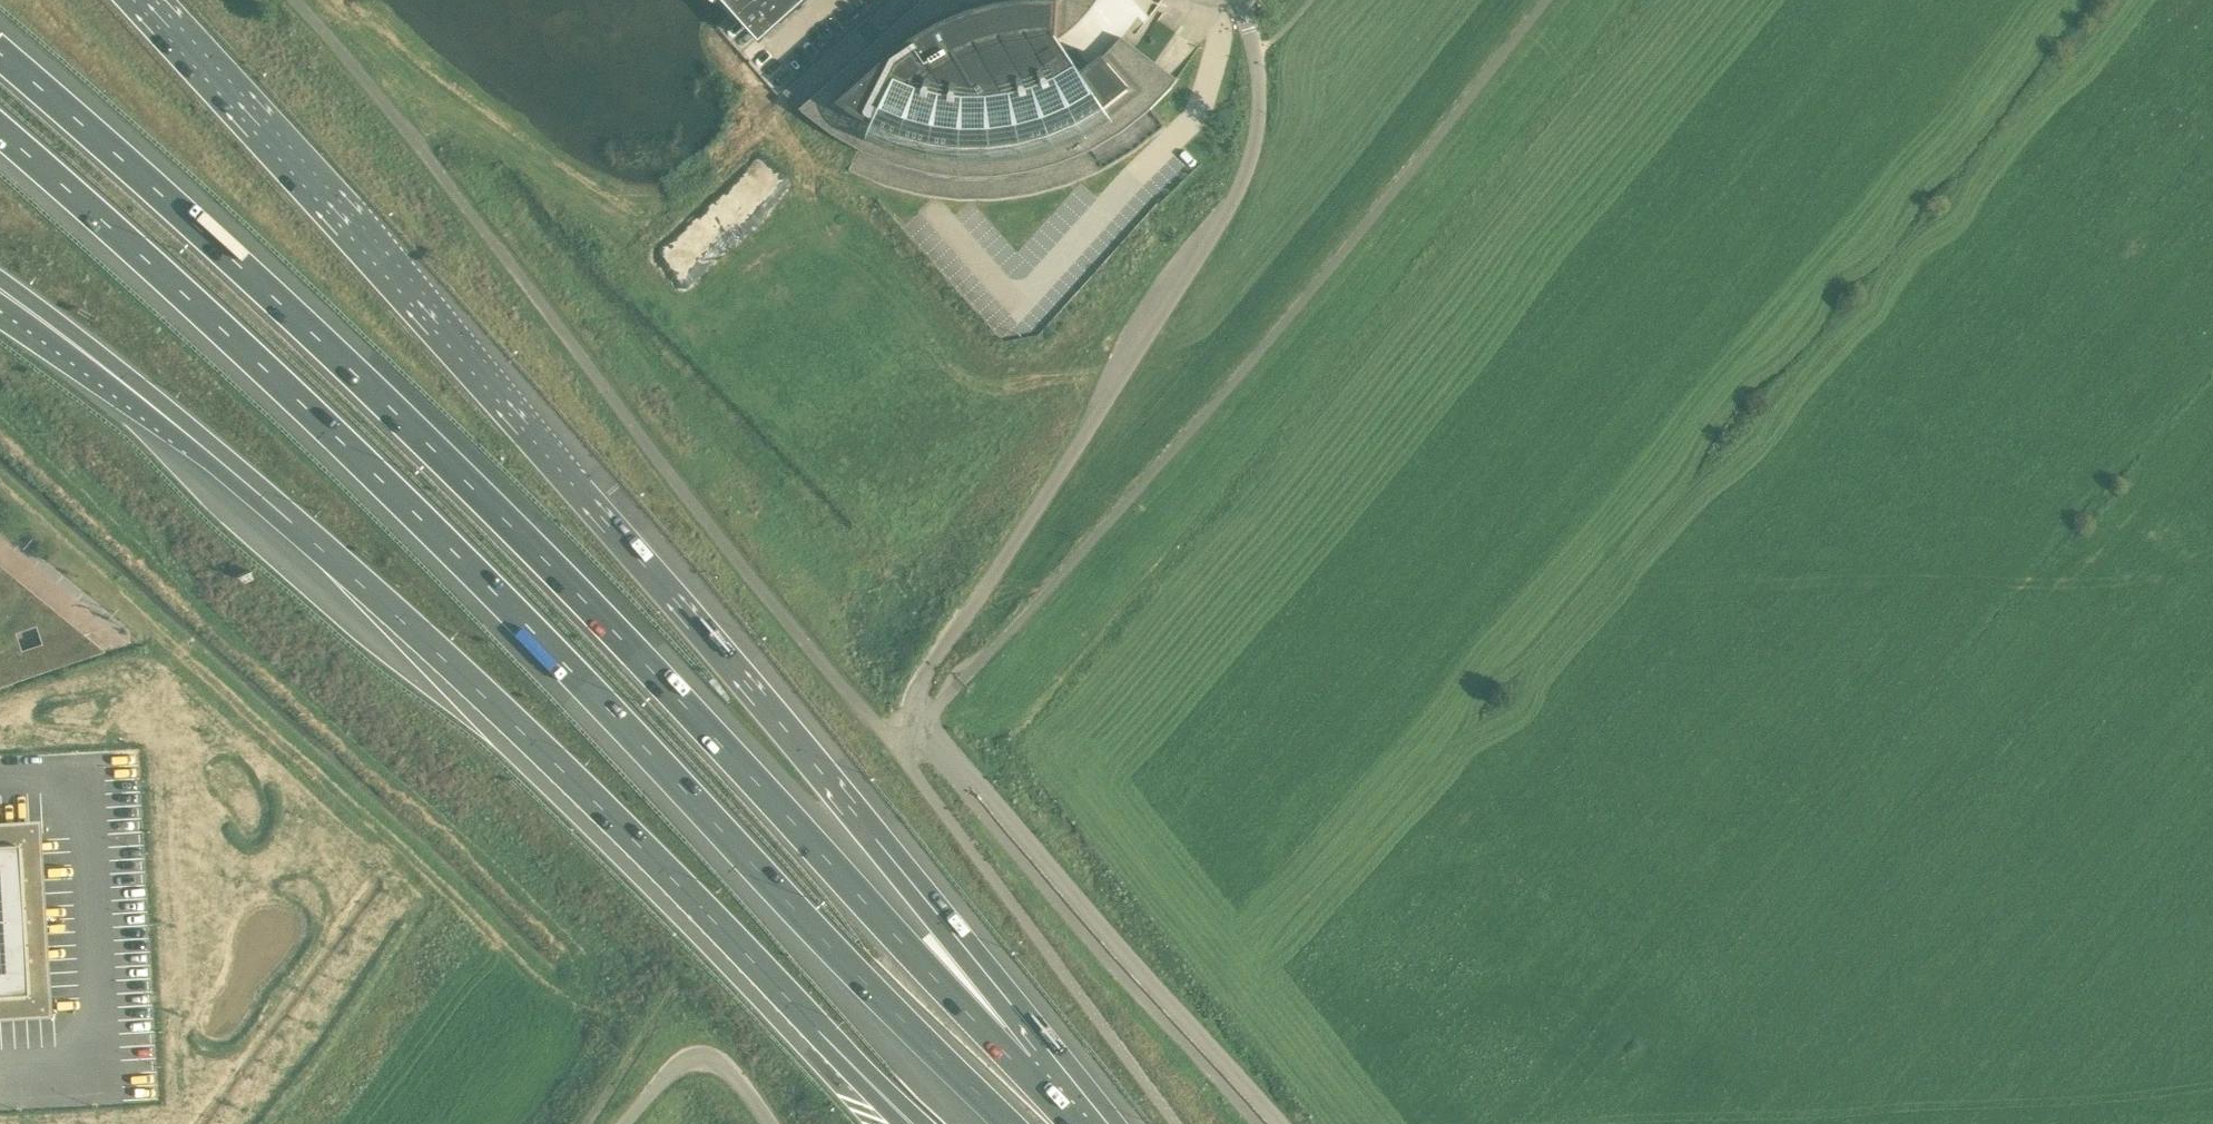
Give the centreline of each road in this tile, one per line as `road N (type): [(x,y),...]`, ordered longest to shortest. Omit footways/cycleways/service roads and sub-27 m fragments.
road 1 (motorway): [(1019,1065),(476,488),(0,52)]
road 2 (motorway): [(0,131),(308,409),(491,589),(718,829),(978,1123)]
road 3 (motorway): [(1019,1065),(947,924),(805,750),(493,390),(138,0)]
road 4 (motorway): [(293,520),(703,909),(903,1123)]
road 5 (motorway): [(0,279),(142,386),(293,520)]
road 6 (motorway): [(0,311),(293,520)]

